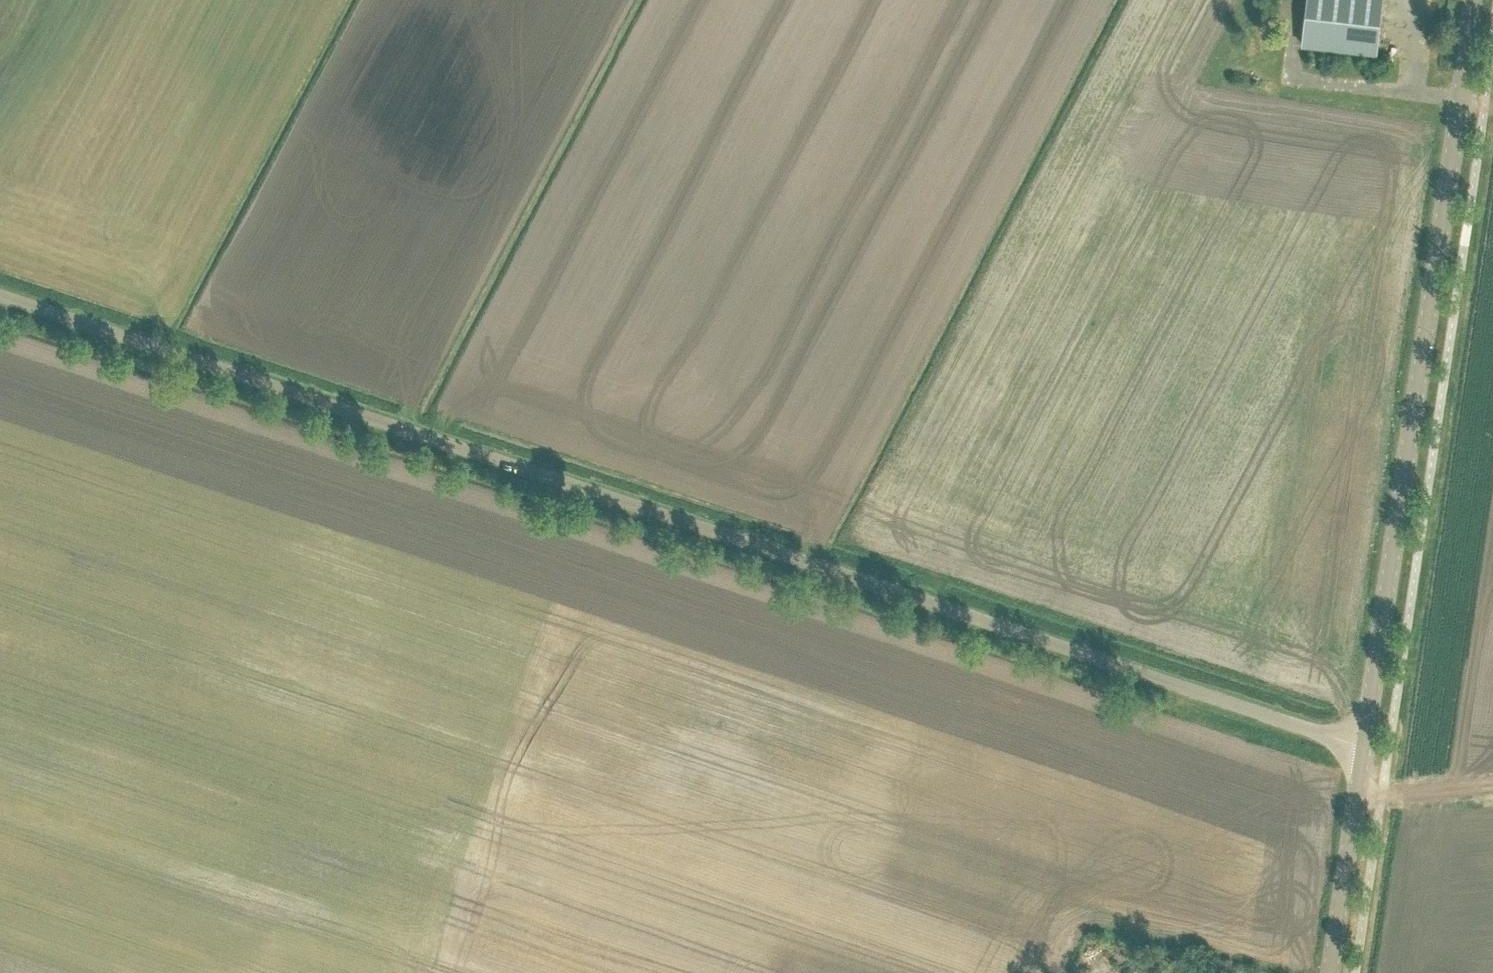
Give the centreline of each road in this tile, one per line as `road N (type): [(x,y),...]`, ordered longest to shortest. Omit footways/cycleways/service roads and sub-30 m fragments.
road 1 (unclassified): [(1363,743),(0,296)]
road 2 (tertiary): [(1363,743),(1473,0)]
road 3 (tertiary): [(1329,972),(1363,743)]

